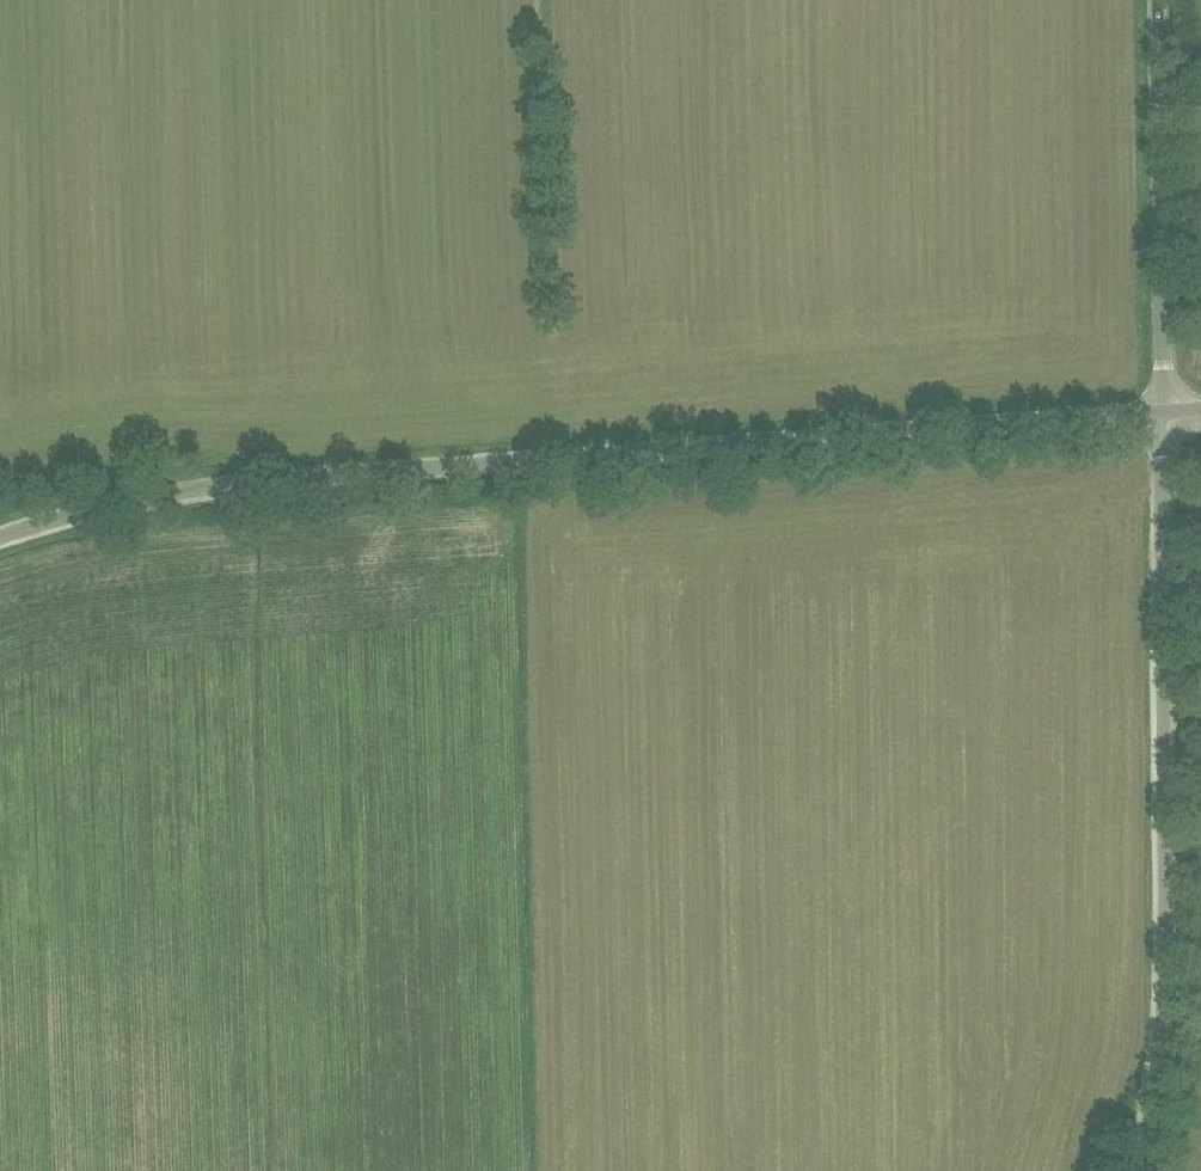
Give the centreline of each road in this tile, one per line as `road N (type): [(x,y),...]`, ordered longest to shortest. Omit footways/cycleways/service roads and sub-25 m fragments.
road 1 (unclassified): [(0,542),(200,492),(1165,416)]
road 2 (unclassified): [(1141,1170),(1167,986),(1165,416)]
road 3 (unclassified): [(1165,416),(1158,0)]

